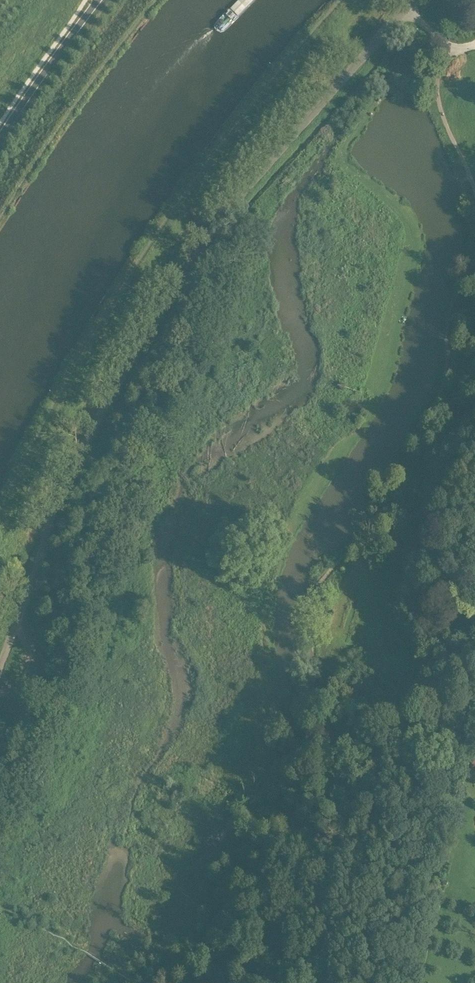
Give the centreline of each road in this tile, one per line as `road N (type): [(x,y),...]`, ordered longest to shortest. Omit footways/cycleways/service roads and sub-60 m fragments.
road 1 (tertiary): [(0,669),(70,474),(148,334),(246,190),(411,0)]
road 2 (unclassified): [(0,134),(99,0)]

